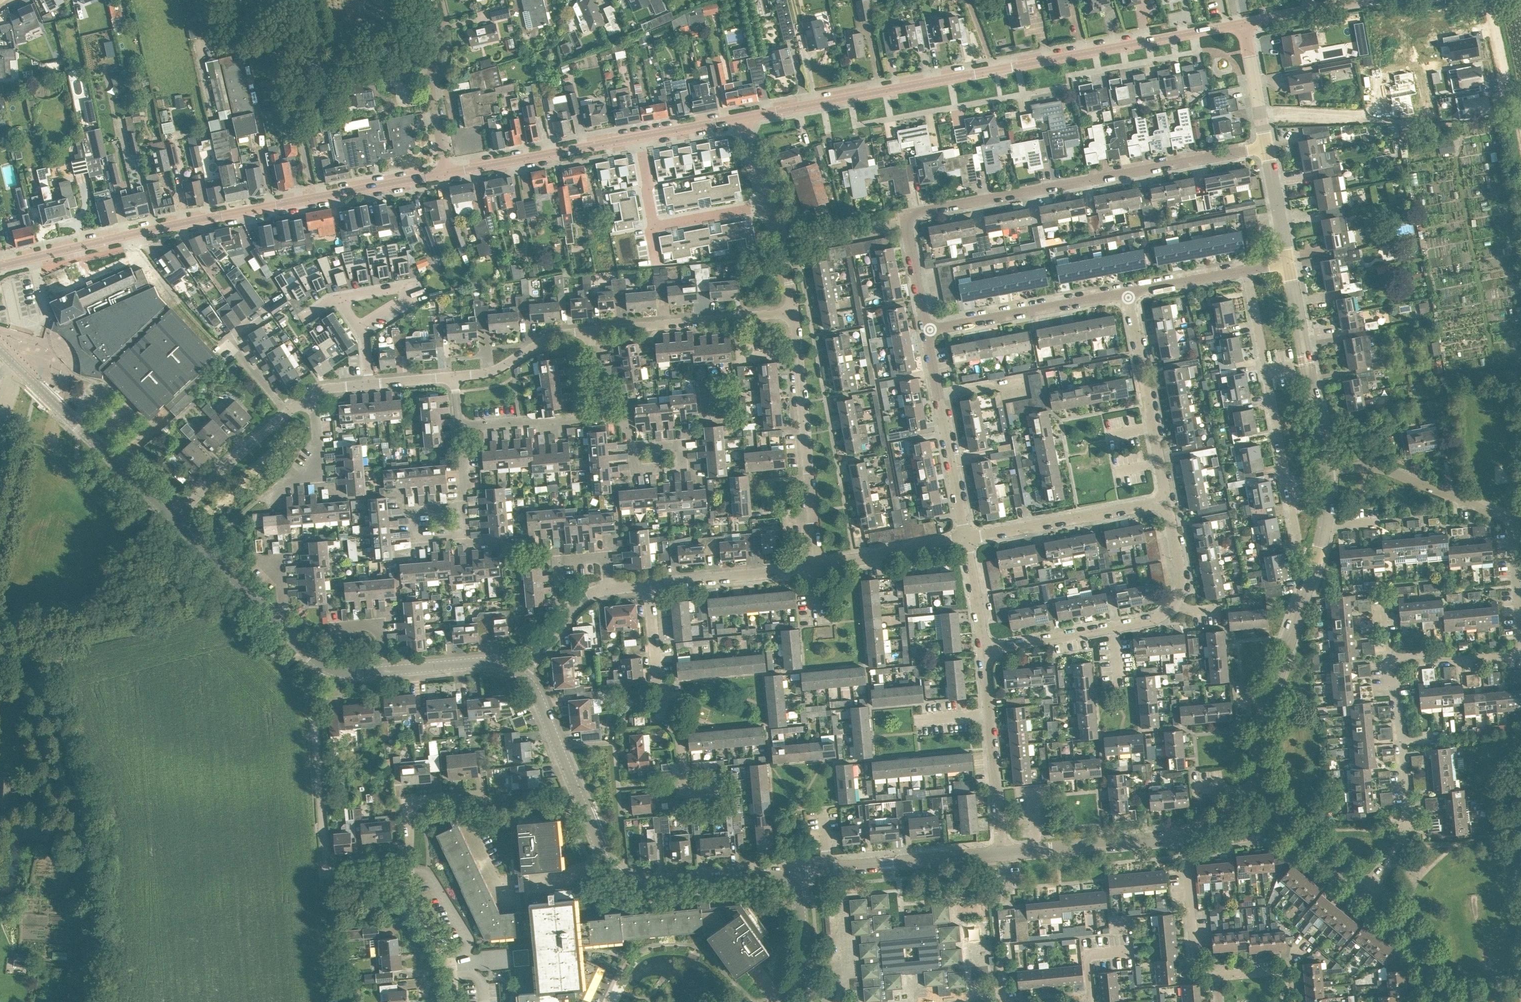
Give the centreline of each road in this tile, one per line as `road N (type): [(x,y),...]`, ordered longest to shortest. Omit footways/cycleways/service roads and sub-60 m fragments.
road 1 (tertiary): [(741,118),(1243,23)]
road 2 (residential): [(926,330),(910,215),(1266,147)]
road 3 (tertiary): [(0,265),(445,173)]
road 4 (residential): [(790,880),(780,874),(647,884),(623,875),(605,858),(538,698),(520,674)]
road 5 (residential): [(1318,553),(1298,544),(1246,270)]
road 6 (residential): [(1520,621),(1507,519),(1381,468),(1326,470)]
road 7 (residential): [(404,894),(331,878),(313,693),(323,665)]
road 8 (residential): [(731,788),(687,790),(680,731),(661,715),(648,584)]
road 9 (residential): [(818,566),(794,312)]
road 10 (residential): [(1364,893),(1406,841),(1388,659)]
road 11 (residential): [(1262,787),(1255,734),(1318,553)]
road 12 (residential): [(174,519),(0,351)]
road 13 (residential): [(790,880),(802,871),(1003,853)]
road 14 (residential): [(965,539),(926,330)]
road 15 (residential): [(1166,501),(1127,292)]
road 16 (residential): [(1326,470),(1288,262)]
road 17 (residential): [(639,137),(654,226),(769,206)]
road 18 (residential): [(590,331),(794,312)]
road 19 (residential): [(926,330),(1127,292)]
road 20 (residential): [(965,539),(1166,501)]
road 21 (residential): [(1003,853),(983,651)]
road 22 (tertiary): [(445,173),(639,137)]
road 23 (residential): [(1003,853),(1184,836)]
road 24 (residential): [(445,173),(431,86),(441,41),(431,0)]
road 25 (residential): [(1260,114),(1365,115),(1379,99),(1375,52)]
road 26 (residential): [(648,584),(818,566)]
road 27 (residential): [(1113,627),(1163,614),(1179,592),(1166,501)]
road 28 (residential): [(404,894),(408,803),(475,796)]
road 29 (residential): [(174,519),(287,412)]
road 30 (residential): [(1216,976),(1195,957),(1184,836)]
road 31 (residential): [(818,566),(965,539)]
road 32 (residential): [(1364,893),(1292,835),(1262,787)]
road 33 (track): [(1489,0),(1520,144)]
road 34 (residential): [(455,376),(490,373),(561,333),(590,331)]
road 35 (residential): [(459,425),(602,415)]
road 36 (residential): [(520,674),(481,662),(384,671)]
road 37 (residential): [(272,616),(174,519)]
road 38 (residential): [(1388,659),(1510,657),(1520,647)]
road 39 (residential): [(1431,1001),(1417,938),(1364,893)]
road 40 (residential): [(341,299),(403,287),(408,300),(358,326)]
road 41 (residential): [(776,1001),(798,976),(803,954),(800,901),(790,880)]
road 42 (residential): [(983,651),(1113,627)]
road 43 (residential): [(264,499),(311,469),(317,440),(309,395)]
road 44 (residential): [(520,674),(576,603),(609,587)]
road 45 (residential): [(460,505),(412,510),(414,537),(464,532)]
road 46 (residential): [(455,1001),(451,965),(404,894)]
road 47 (residential): [(1127,292),(1246,270)]

